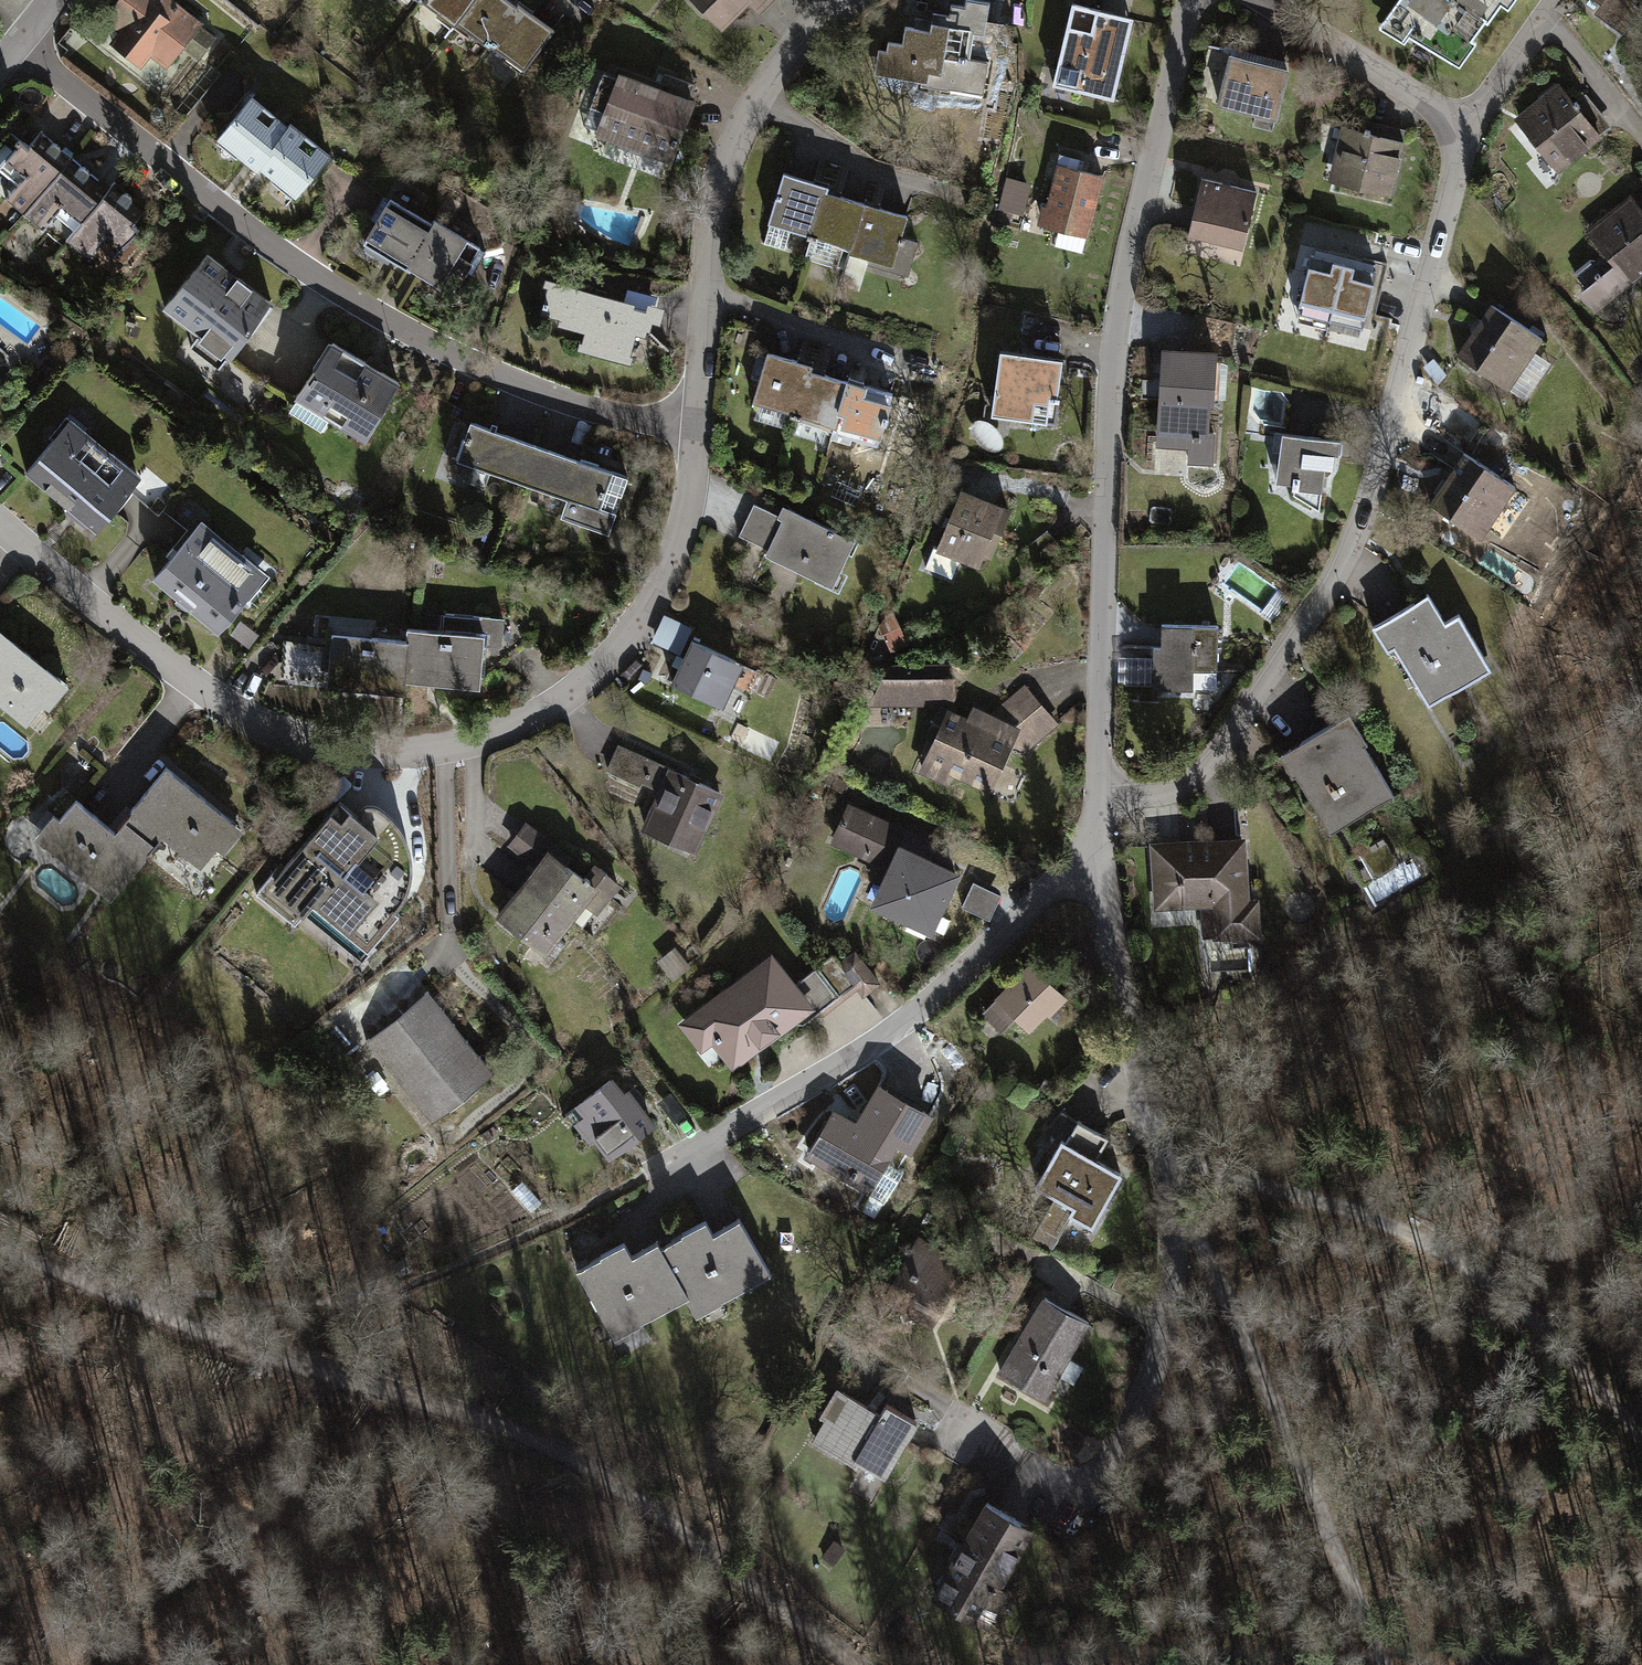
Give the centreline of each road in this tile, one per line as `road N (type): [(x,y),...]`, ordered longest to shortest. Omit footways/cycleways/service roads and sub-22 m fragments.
road 1 (residential): [(696,431),(687,520),(650,607),(601,673),(553,710),(495,737),(409,755),(268,729),(219,701),(0,526)]
road 2 (residential): [(1100,795),(1168,792),(1214,764),(1334,592),(1363,525),(1468,127)]
road 3 (residential): [(1100,795),(1127,269),(1191,0)]
road 4 (track): [(860,1664),(669,1521),(552,1452),(155,1313)]
road 5 (residential): [(19,48),(238,221),(473,373),(549,407),(696,431)]
road 6 (residential): [(1101,848),(1169,1210),(1172,1328),(1133,1430),(1112,1458),(1074,1482),(1040,1475),(971,1442)]
road 7 (track): [(1641,1440),(1575,1357),(1483,1278),(1397,1227),(1158,1156)]
road 8 (residential): [(640,1175),(914,1018),(1101,848)]
road 9 (track): [(1385,1664),(1199,1235),(1169,1210)]
road 10 (residential): [(843,0),(768,83),(718,184),(696,431)]
road 11 (residential): [(1468,127),(1255,0)]
road 12 (track): [(155,1313),(0,1246)]
road 13 (residential): [(1468,127),(1557,0)]

